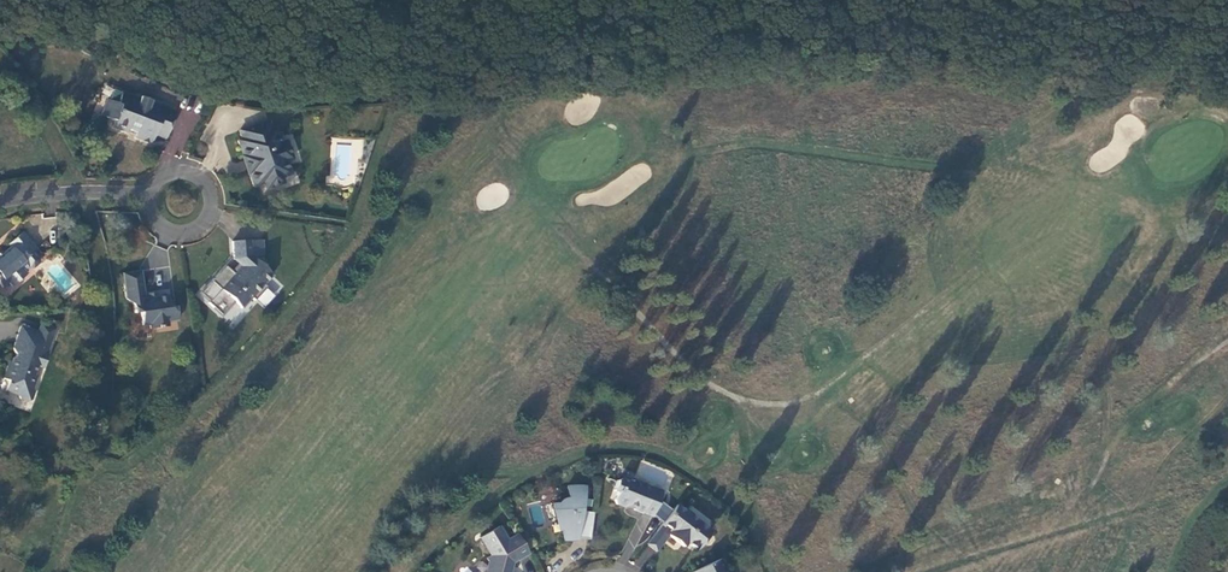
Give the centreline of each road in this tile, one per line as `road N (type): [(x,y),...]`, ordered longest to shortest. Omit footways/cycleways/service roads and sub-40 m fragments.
road 1 (residential): [(147,193),(148,215),(161,231),(181,237),(201,229),(213,210),(210,188),(182,169)]
road 2 (residential): [(0,199),(147,193)]

